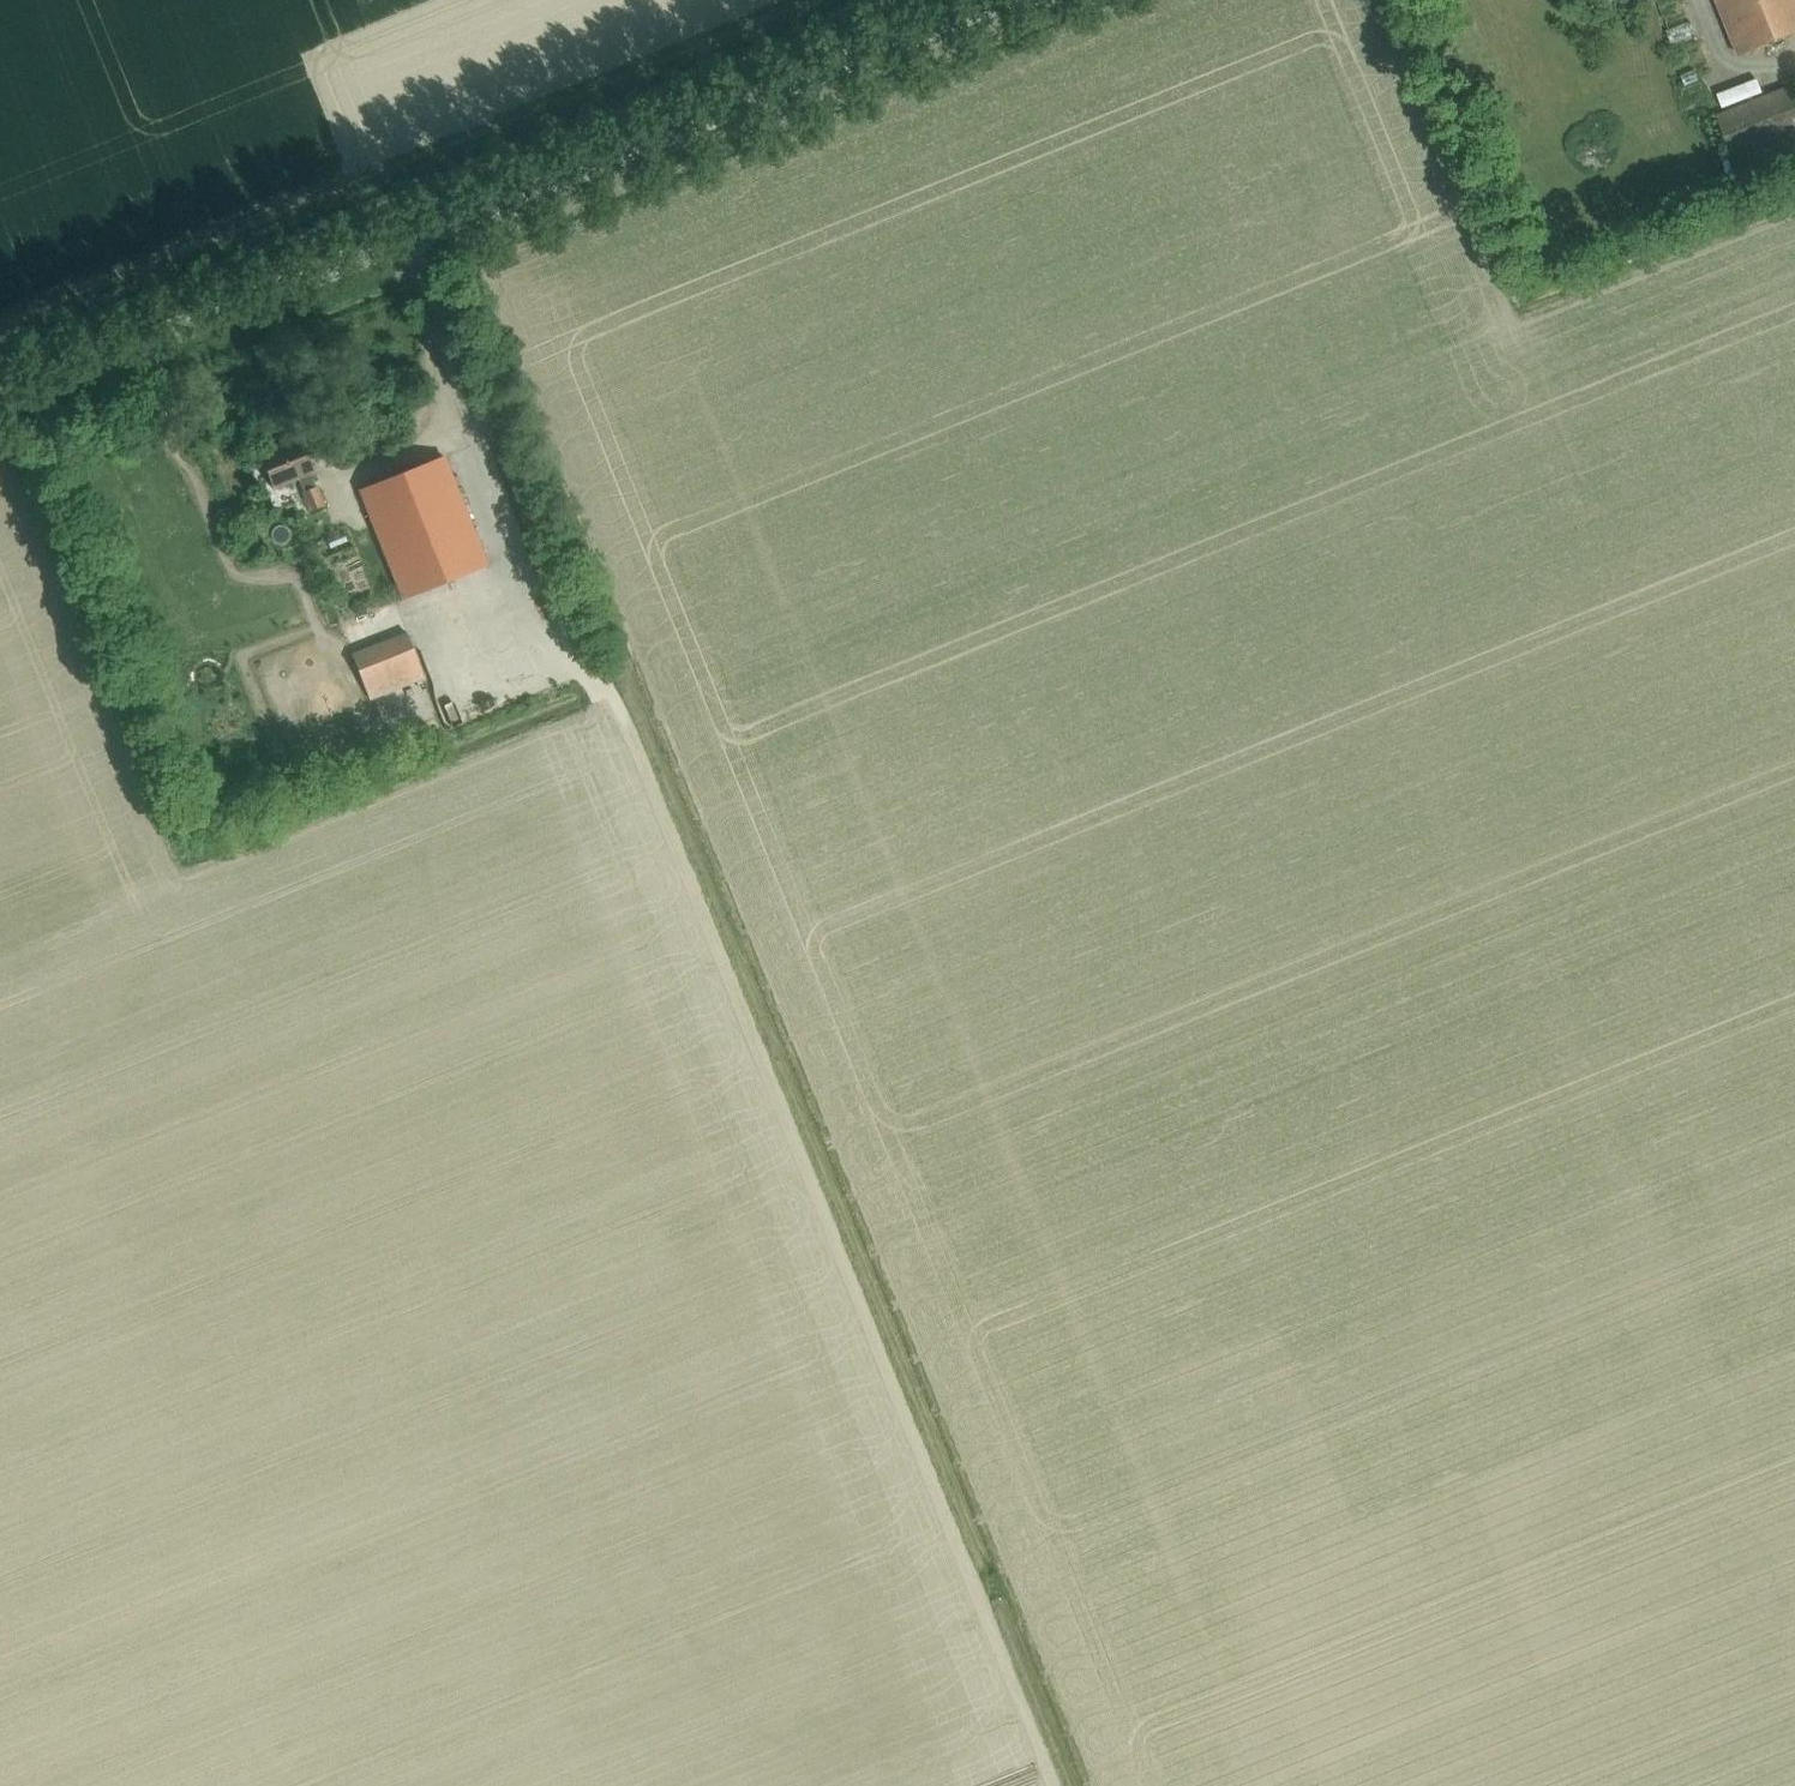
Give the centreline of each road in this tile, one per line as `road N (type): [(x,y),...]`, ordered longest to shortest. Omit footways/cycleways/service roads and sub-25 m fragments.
road 1 (unclassified): [(0,402),(999,0)]

